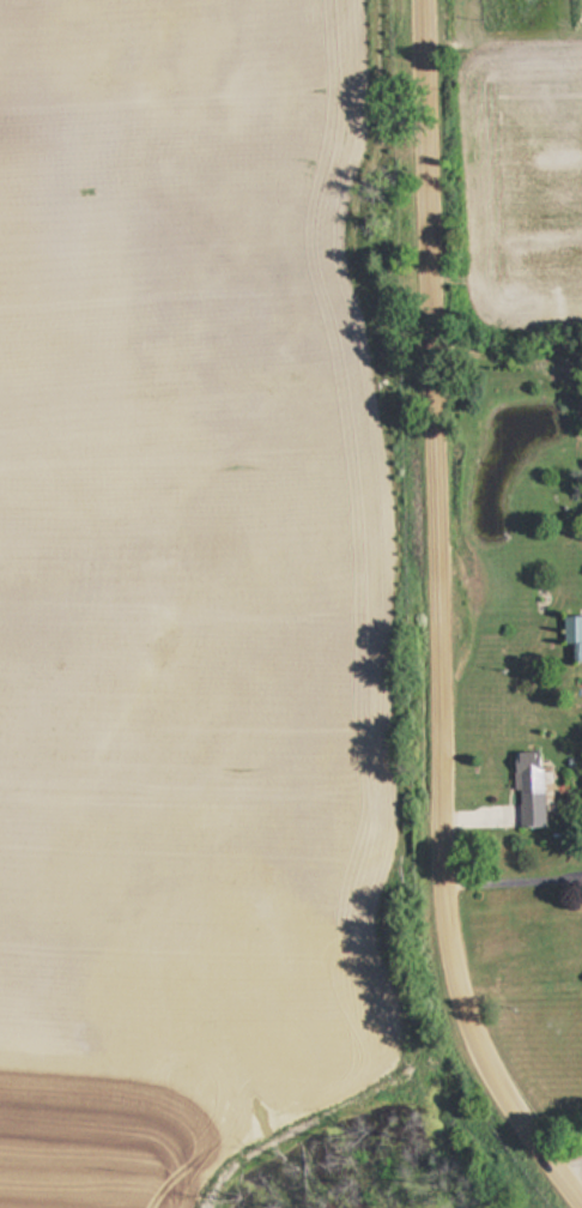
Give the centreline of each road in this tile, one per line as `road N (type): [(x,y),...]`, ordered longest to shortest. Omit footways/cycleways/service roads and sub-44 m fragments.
road 1 (residential): [(581,1193),(501,1079),(460,993),(447,943),(420,0)]

